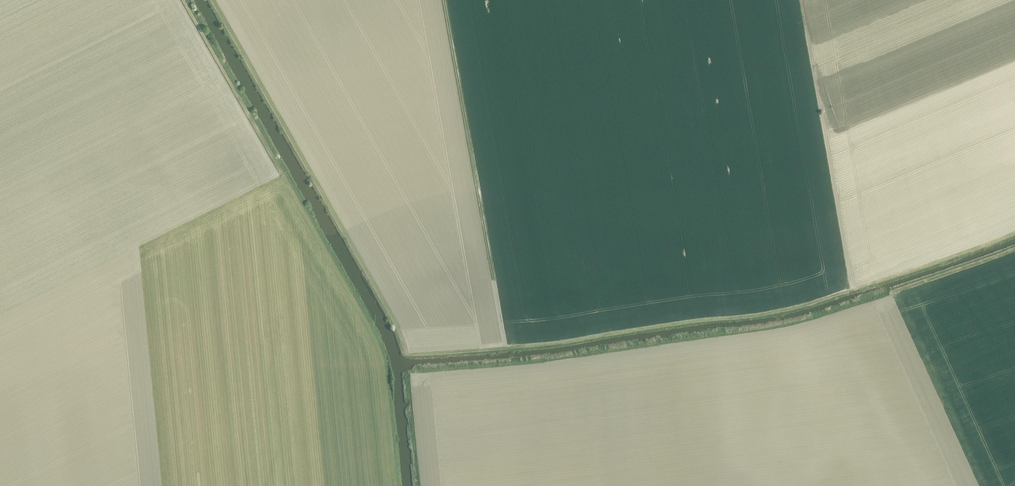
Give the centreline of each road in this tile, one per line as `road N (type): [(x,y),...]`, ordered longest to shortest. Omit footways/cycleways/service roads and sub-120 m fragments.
road 1 (track): [(444,0),(493,278)]

